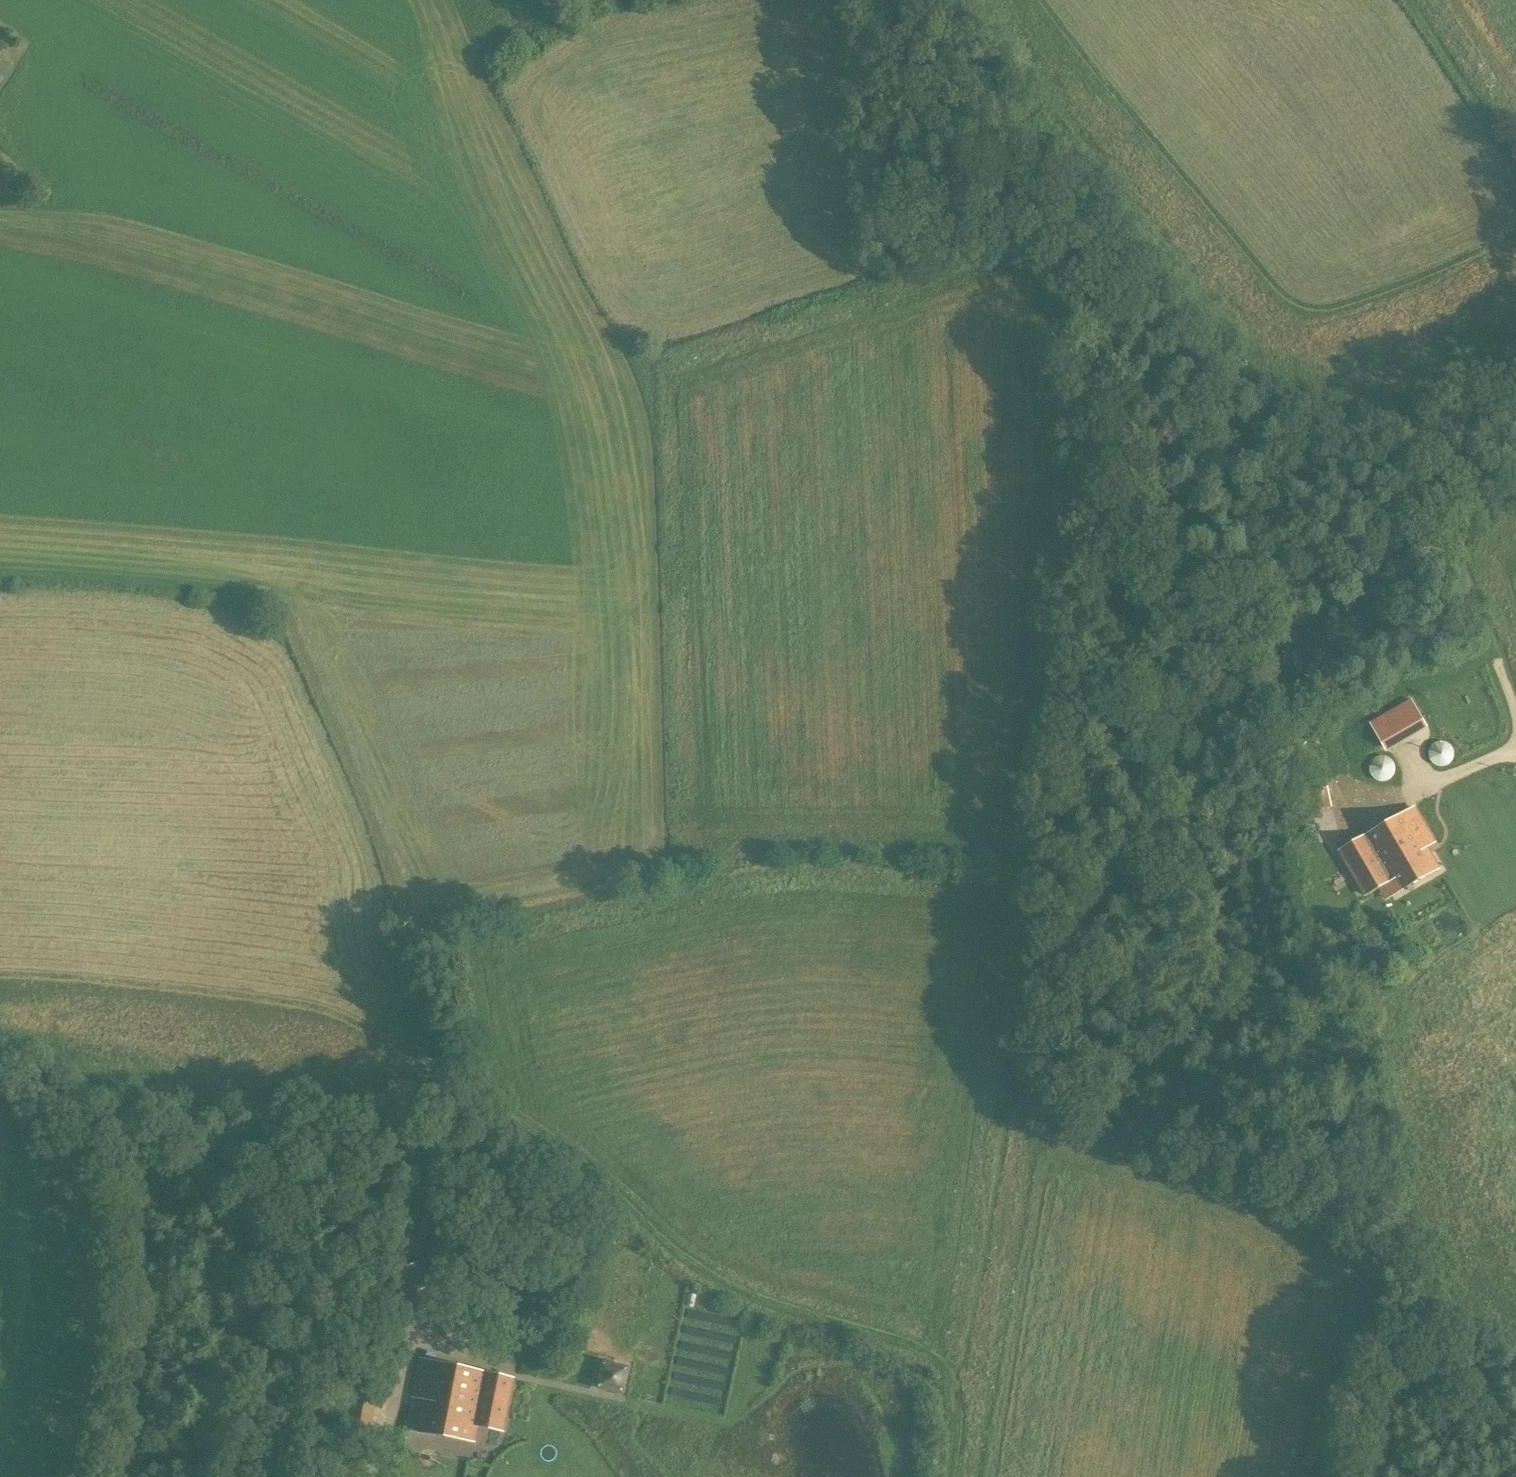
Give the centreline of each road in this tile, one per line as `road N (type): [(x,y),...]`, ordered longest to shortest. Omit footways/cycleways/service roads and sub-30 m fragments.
road 1 (track): [(452,1085),(499,1102),(708,1278),(936,1354),(955,1389),(950,1476)]
road 2 (track): [(1515,721),(1447,544),(1515,487)]
road 3 (track): [(1275,738),(1489,656)]
road 4 (track): [(1515,160),(1406,0)]
road 5 (track): [(577,1170),(477,1315)]

